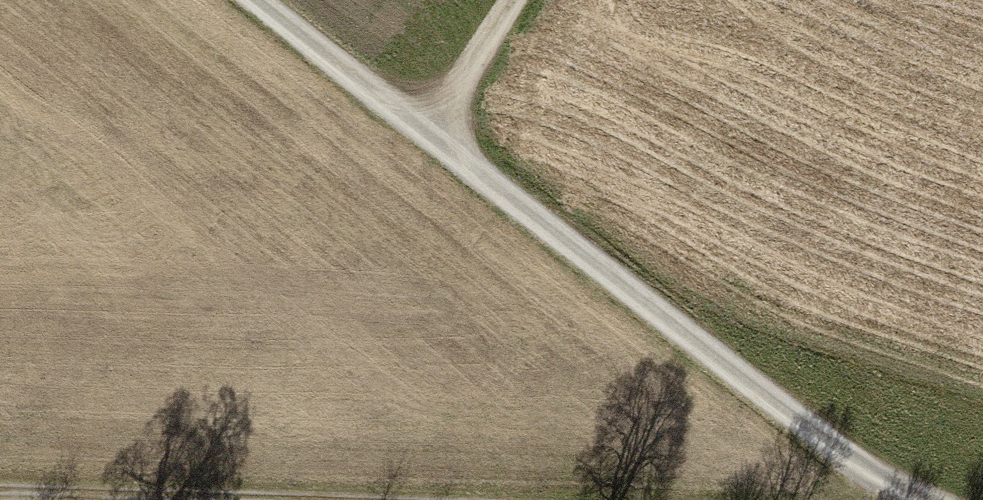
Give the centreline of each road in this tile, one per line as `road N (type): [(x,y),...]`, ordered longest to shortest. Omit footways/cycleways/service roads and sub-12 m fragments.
road 1 (track): [(918,499),(870,473),(254,0)]
road 2 (track): [(0,484),(427,499)]
road 3 (track): [(426,134),(513,0)]

